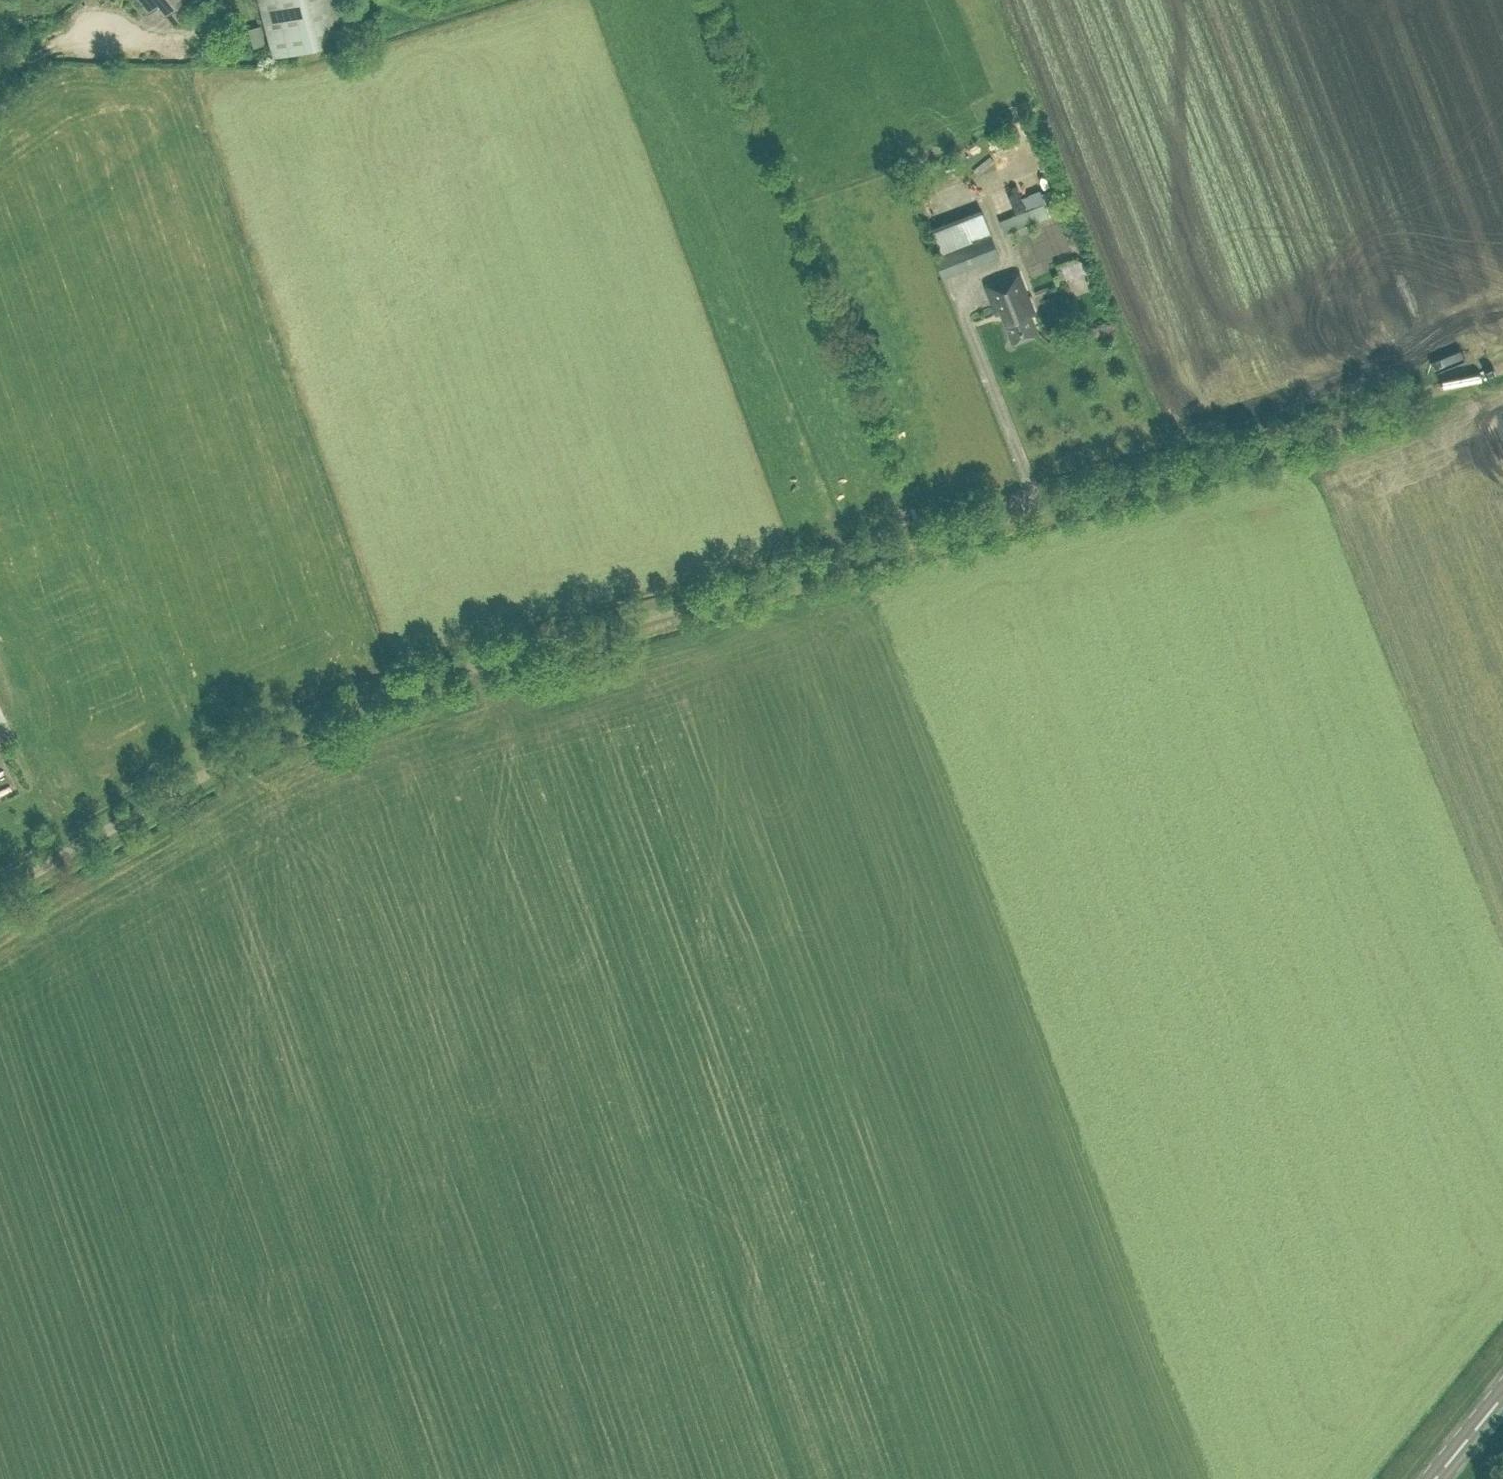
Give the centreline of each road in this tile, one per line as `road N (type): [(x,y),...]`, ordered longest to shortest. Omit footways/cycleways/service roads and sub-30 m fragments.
road 1 (unclassified): [(0,891),(218,765),(388,691),(1502,377)]

